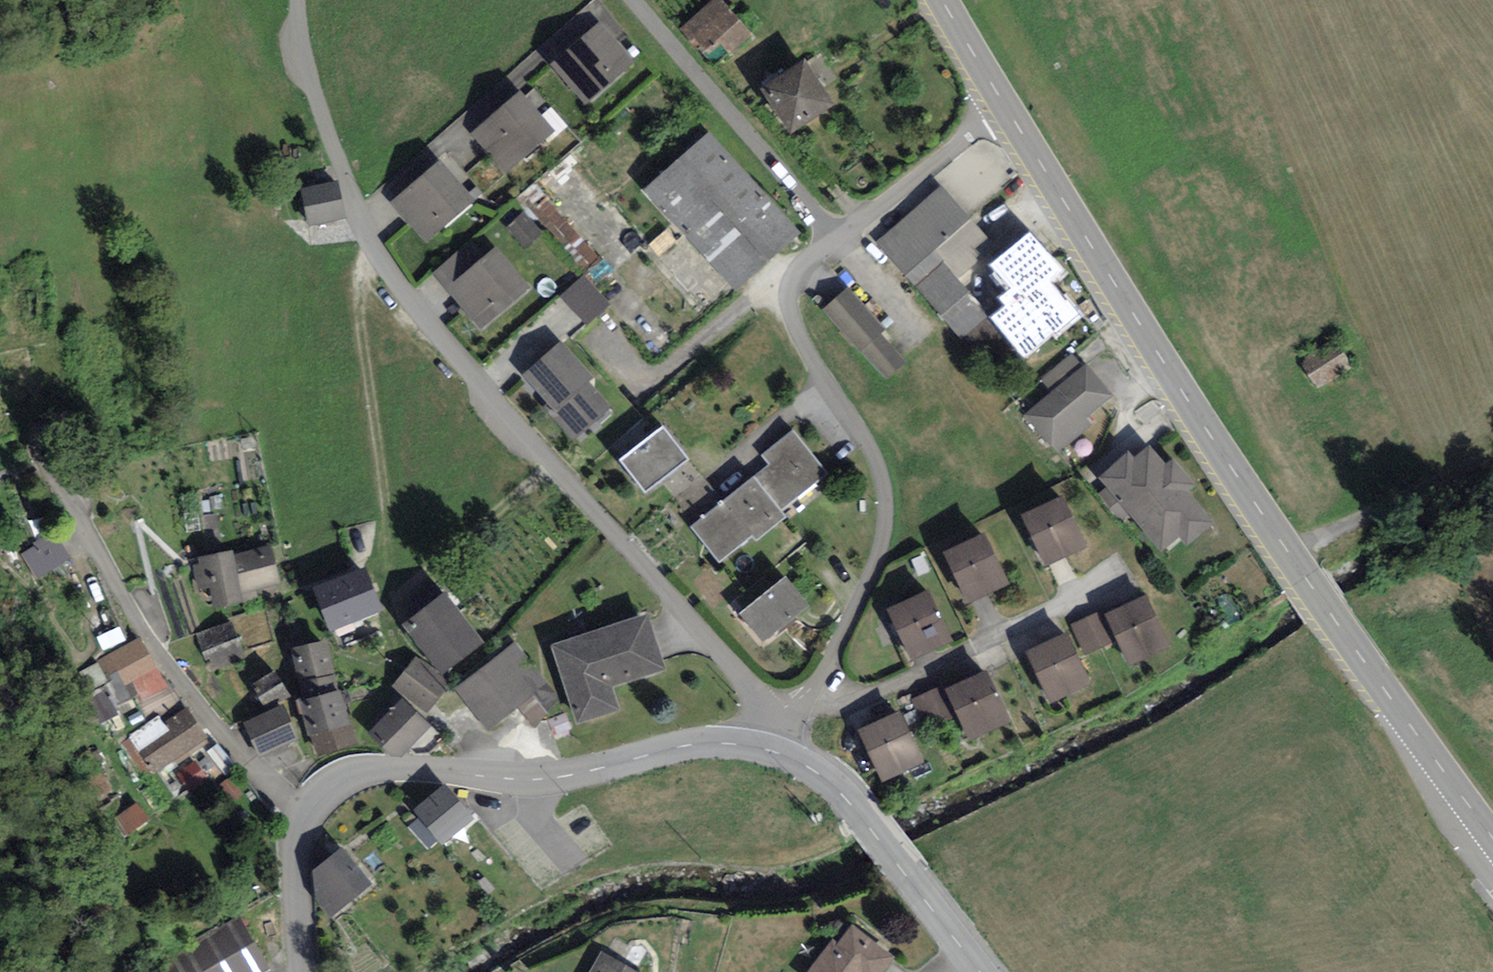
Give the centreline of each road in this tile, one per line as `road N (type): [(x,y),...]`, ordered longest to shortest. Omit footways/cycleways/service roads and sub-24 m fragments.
road 1 (secondary): [(1003,104),(1303,575),(1492,839)]
road 2 (residential): [(771,717),(379,256),(316,101),(297,0)]
road 3 (residential): [(1003,104),(793,279),(792,320),(873,459),(883,519),(874,563),(835,648),(805,697),(771,717)]
road 4 (tertiary): [(764,748),(686,745),(545,779),(384,770),(348,778),(310,810),(299,837),(303,971)]
road 5 (track): [(387,576),(359,319),(364,278),(379,256)]
road 6 (tertiary): [(981,971),(828,780),(764,748)]

